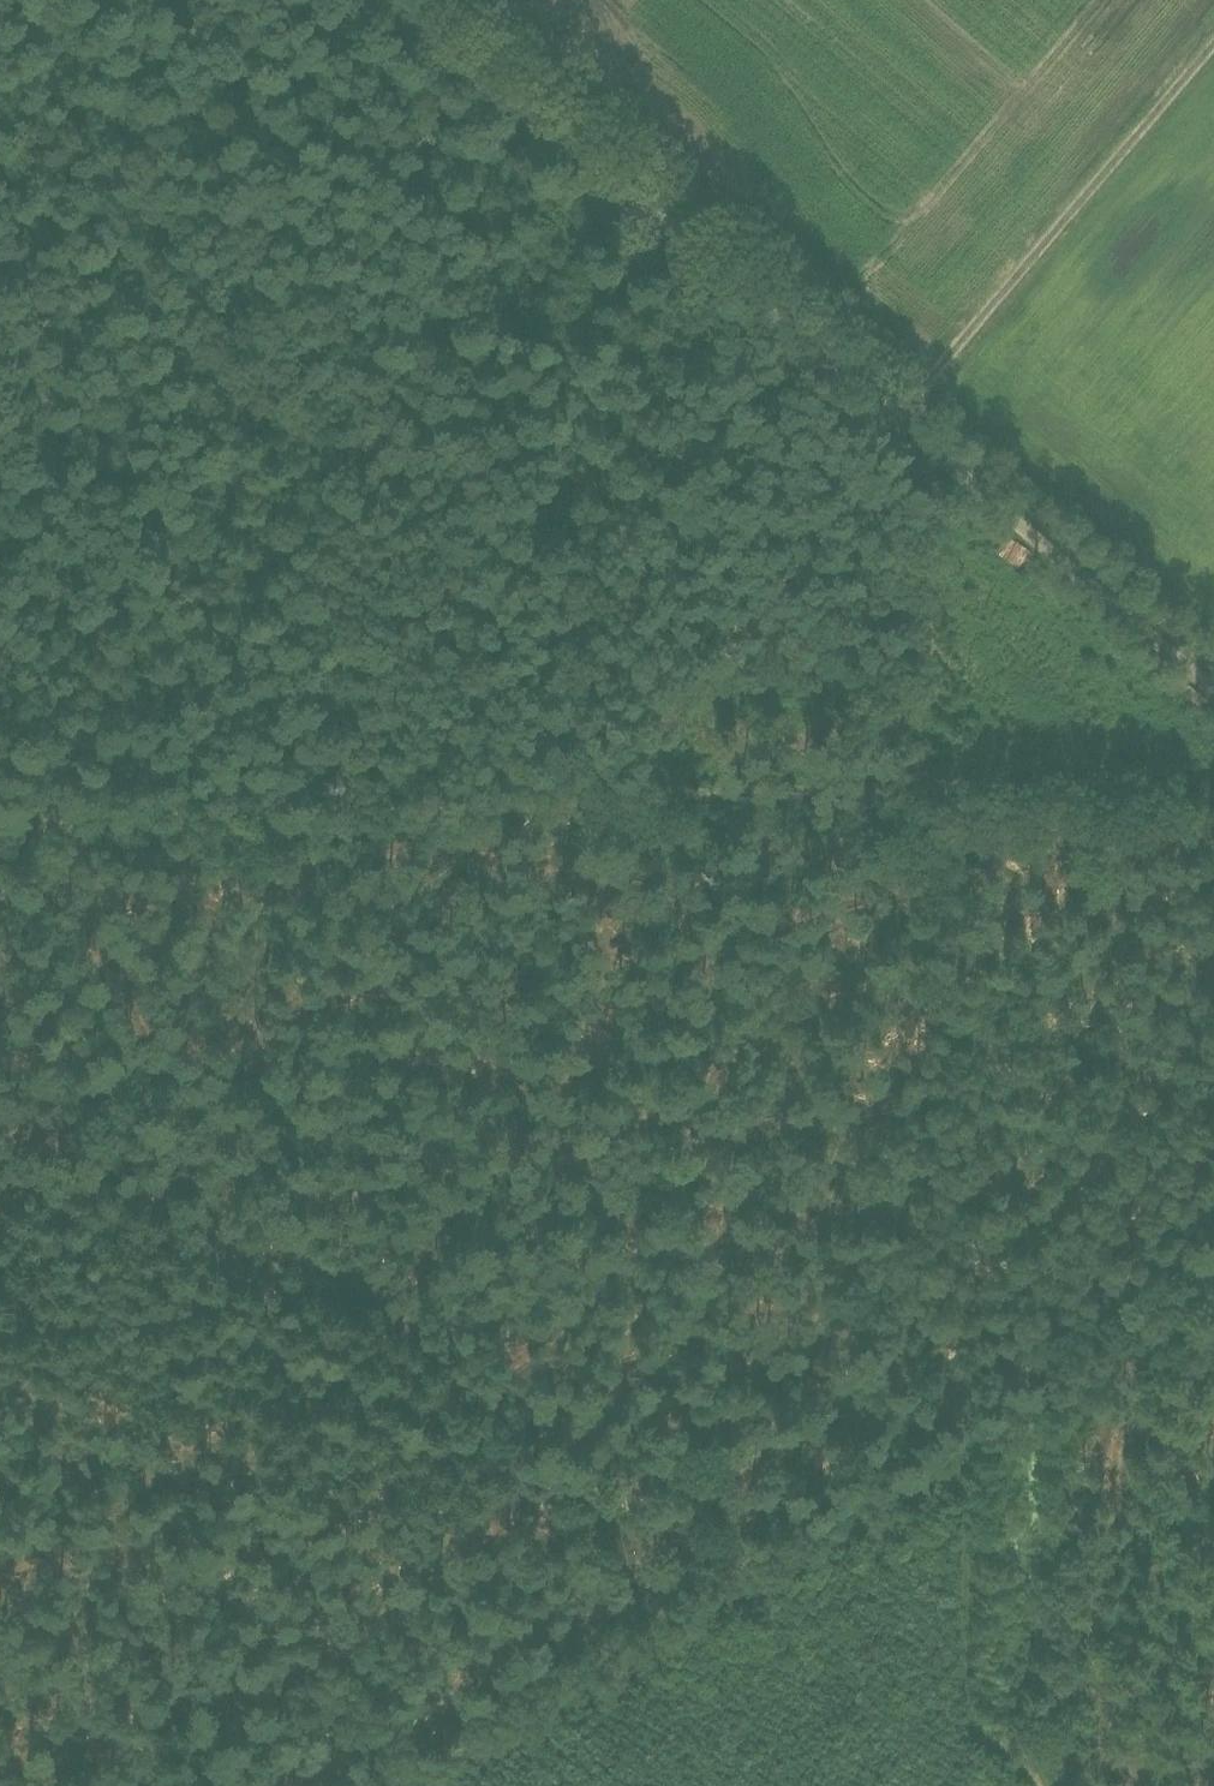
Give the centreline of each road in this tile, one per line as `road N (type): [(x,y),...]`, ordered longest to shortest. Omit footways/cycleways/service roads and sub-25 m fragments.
road 1 (unclassified): [(402,0),(1213,682)]

